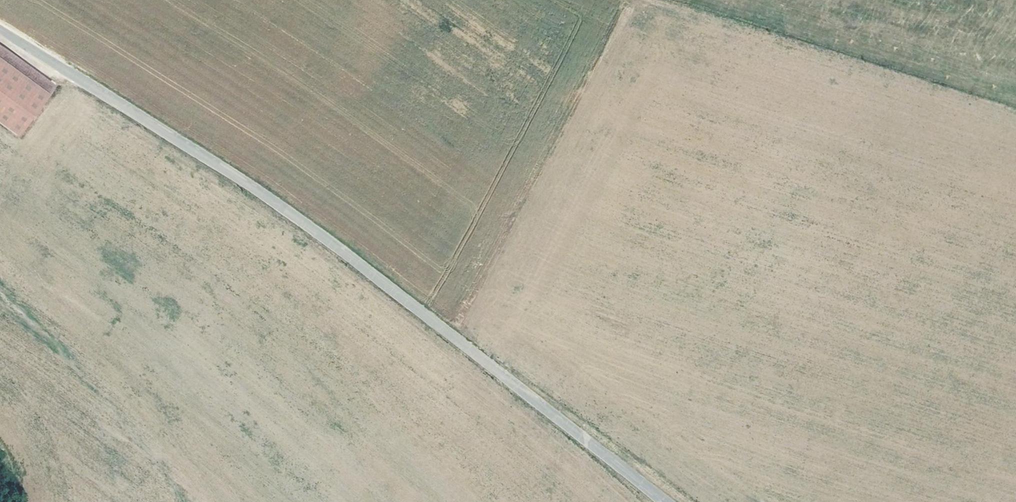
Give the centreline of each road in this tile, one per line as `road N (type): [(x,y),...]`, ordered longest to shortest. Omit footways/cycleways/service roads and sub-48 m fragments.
road 1 (unclassified): [(0,26),(435,319),(666,501)]

